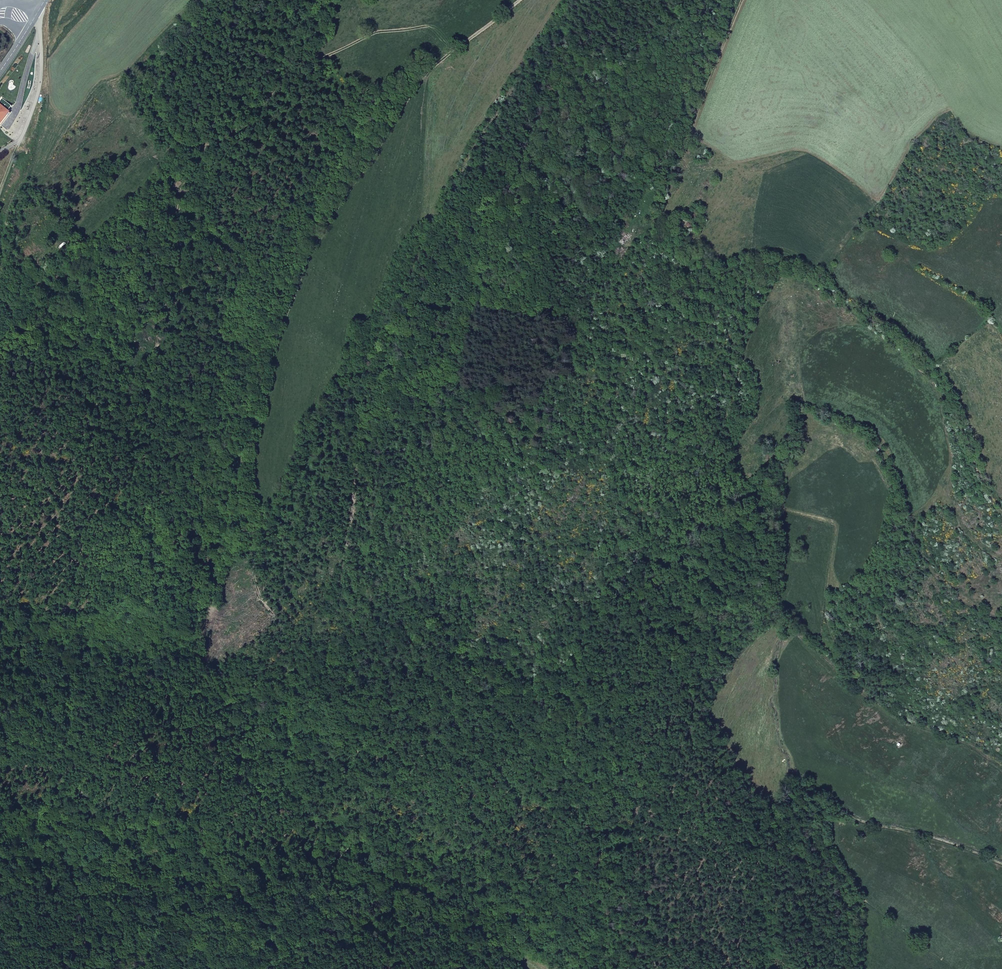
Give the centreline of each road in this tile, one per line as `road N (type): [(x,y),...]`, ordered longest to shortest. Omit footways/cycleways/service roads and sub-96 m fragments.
road 1 (track): [(835,527),(827,620),(851,670),(910,722),(1001,768)]
road 2 (unclassified): [(33,20),(35,81),(22,139)]

